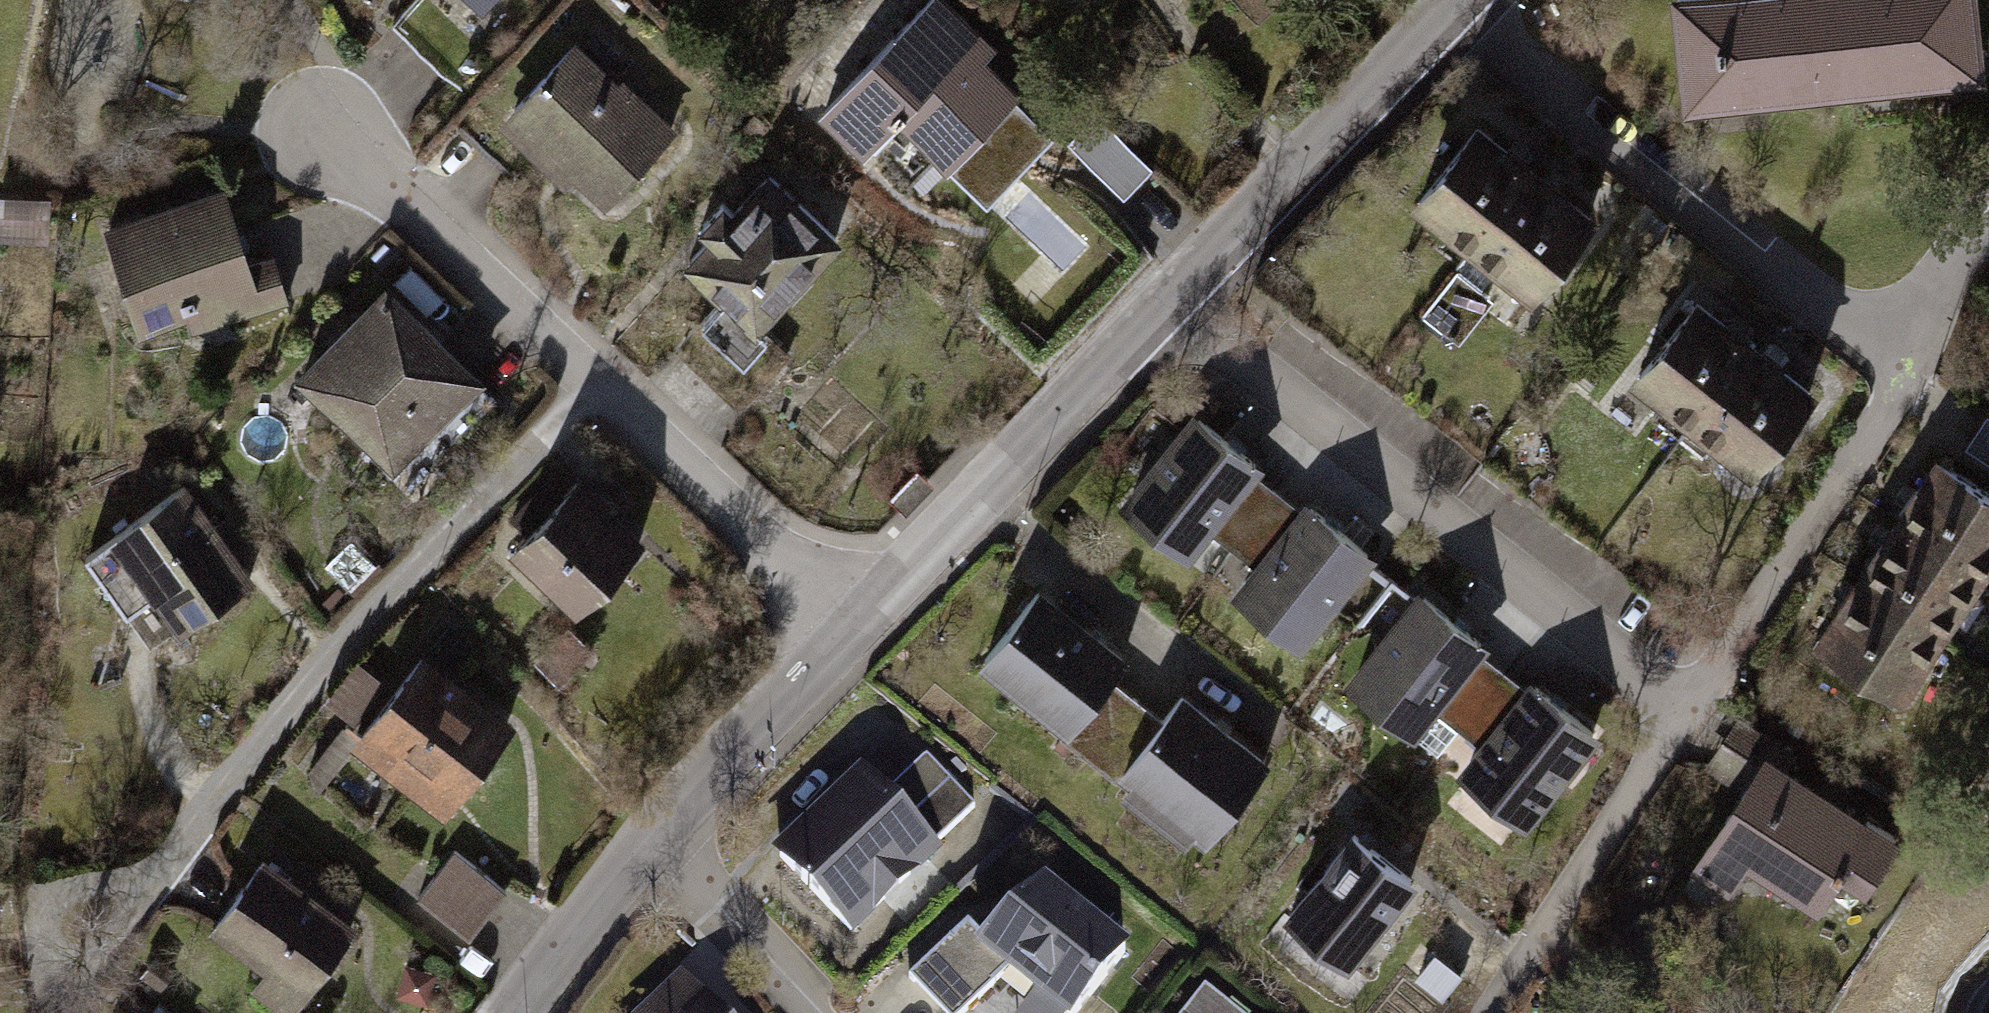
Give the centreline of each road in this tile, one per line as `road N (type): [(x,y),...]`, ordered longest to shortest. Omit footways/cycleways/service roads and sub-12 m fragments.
road 1 (residential): [(101,920),(600,374)]
road 2 (residential): [(1696,705),(1169,292)]
road 3 (residential): [(1904,346),(1455,0)]
road 4 (unclassified): [(1169,292),(850,627)]
road 5 (residential): [(1904,346),(1696,705)]
road 6 (unclassified): [(1450,0),(1169,292)]
road 7 (residential): [(1696,705),(1488,1012)]
road 8 (residential): [(322,132),(415,197),(600,374)]
road 9 (residential): [(600,374),(850,627)]
road 10 (unclassified): [(850,627),(649,837)]
road 11 (residential): [(649,837),(814,1012)]
road 12 (unclassified): [(649,837),(517,1012)]
road 13 (residential): [(1988,236),(1904,346)]

